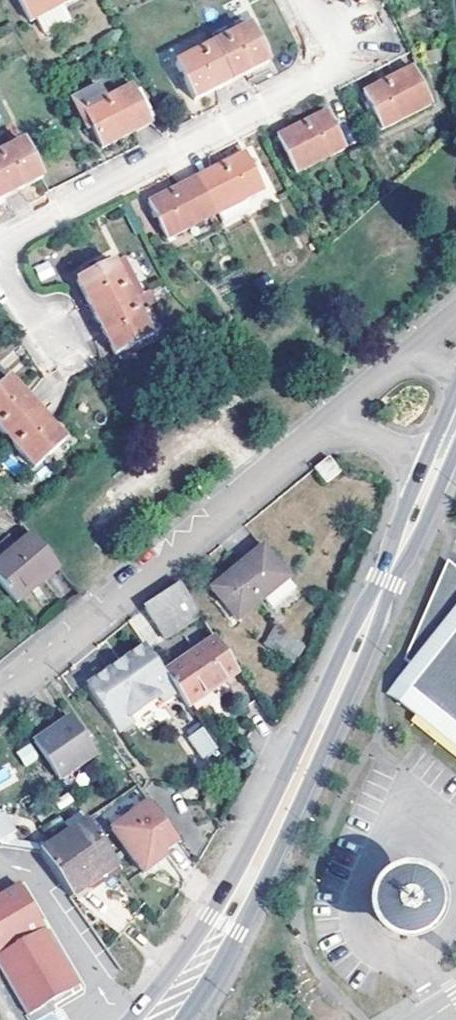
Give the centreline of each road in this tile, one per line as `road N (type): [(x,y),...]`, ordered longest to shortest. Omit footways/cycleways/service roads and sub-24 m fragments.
road 1 (secondary): [(423,457),(248,851),(209,924),(131,1019)]
road 2 (secondary): [(187,1019),(267,882),(455,453)]
road 3 (residential): [(0,241),(313,80),(321,50),(299,0)]
road 4 (residential): [(328,432),(0,697)]
road 5 (residential): [(455,357),(437,351),(401,360),(328,432)]
road 6 (residential): [(0,256),(73,367)]

